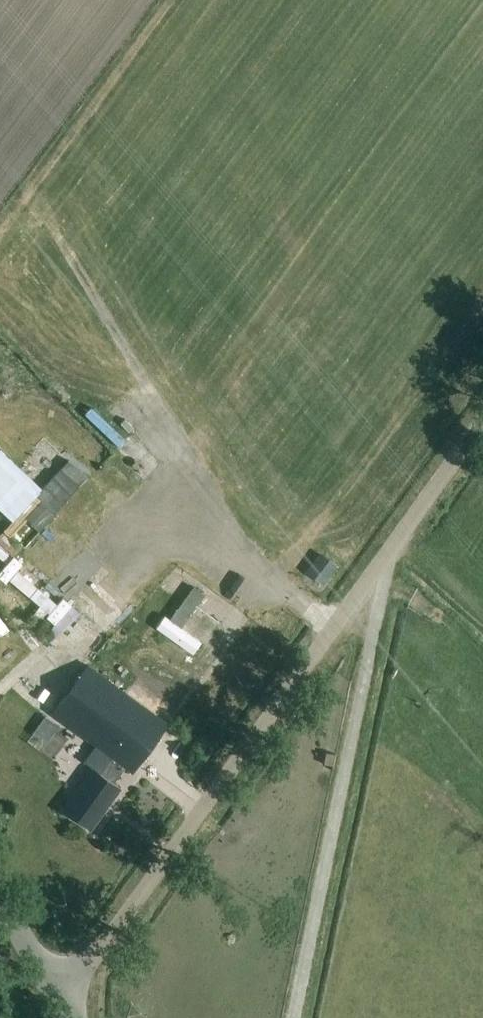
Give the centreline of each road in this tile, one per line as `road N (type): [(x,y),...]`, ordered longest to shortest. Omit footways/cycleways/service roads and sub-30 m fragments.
road 1 (unclassified): [(482,421),(91,961),(53,991)]

